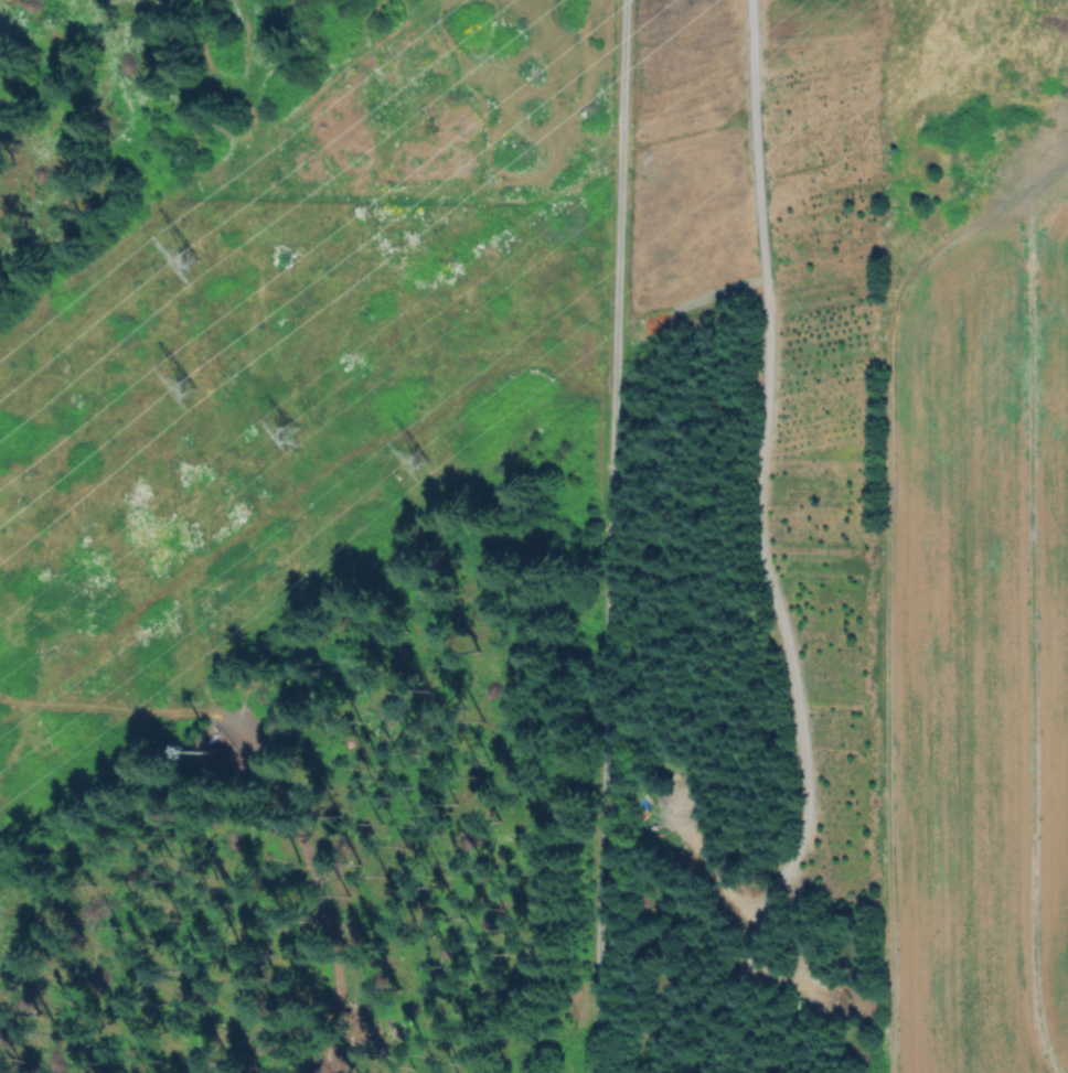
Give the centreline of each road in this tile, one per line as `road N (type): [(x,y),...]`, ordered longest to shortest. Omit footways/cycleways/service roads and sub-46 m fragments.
road 1 (residential): [(627,0),(597,1072)]

